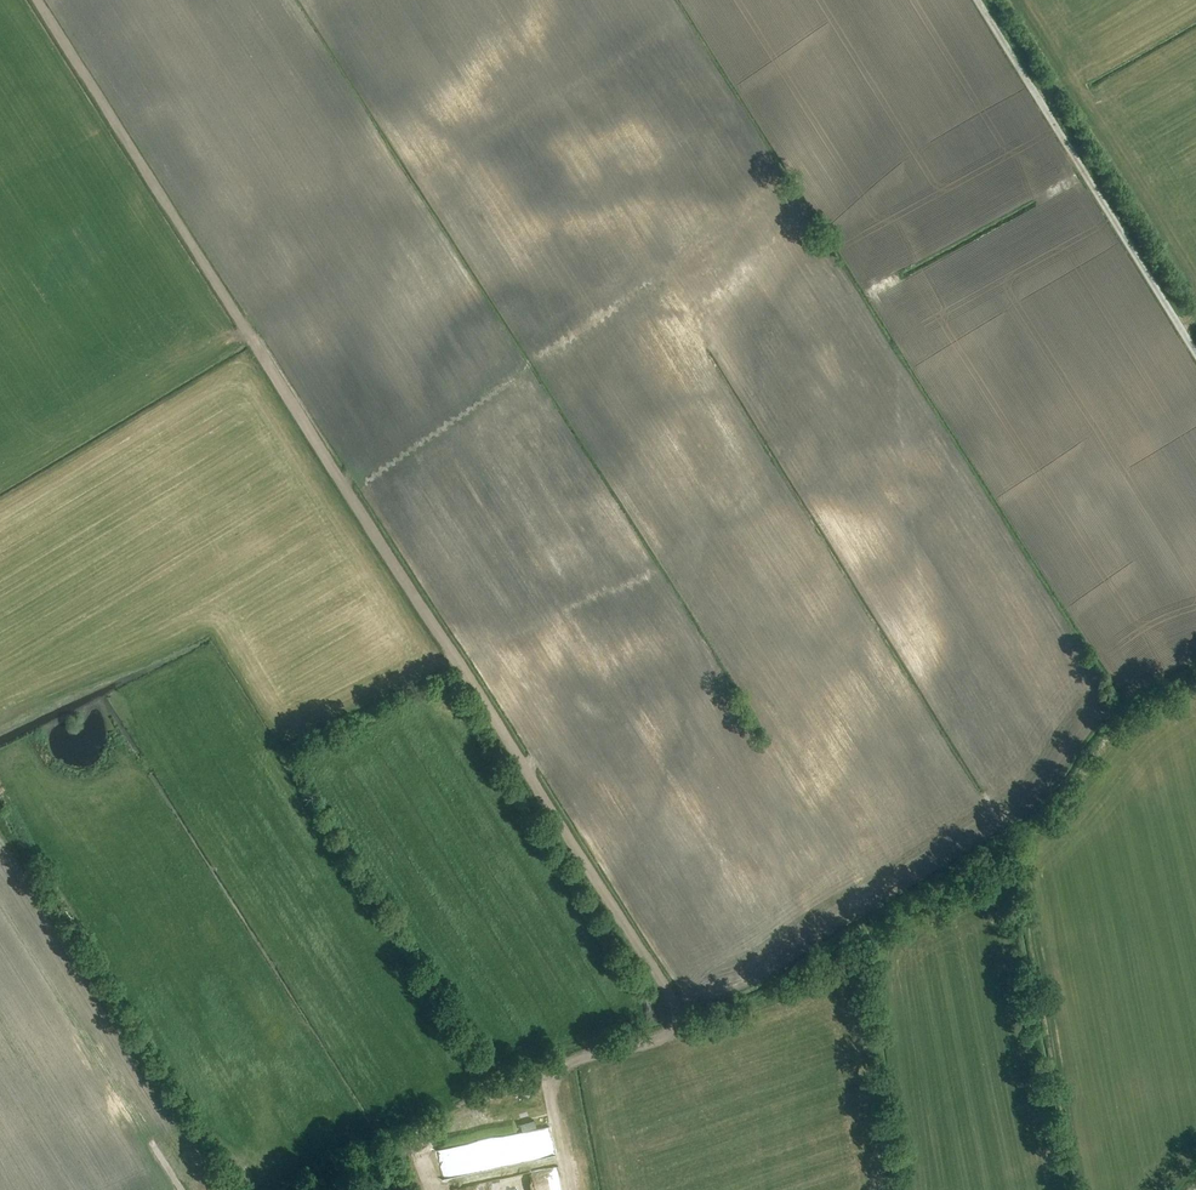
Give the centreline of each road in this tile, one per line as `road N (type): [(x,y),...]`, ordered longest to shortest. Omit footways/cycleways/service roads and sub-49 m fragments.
road 1 (track): [(1195,351),(978,0)]

